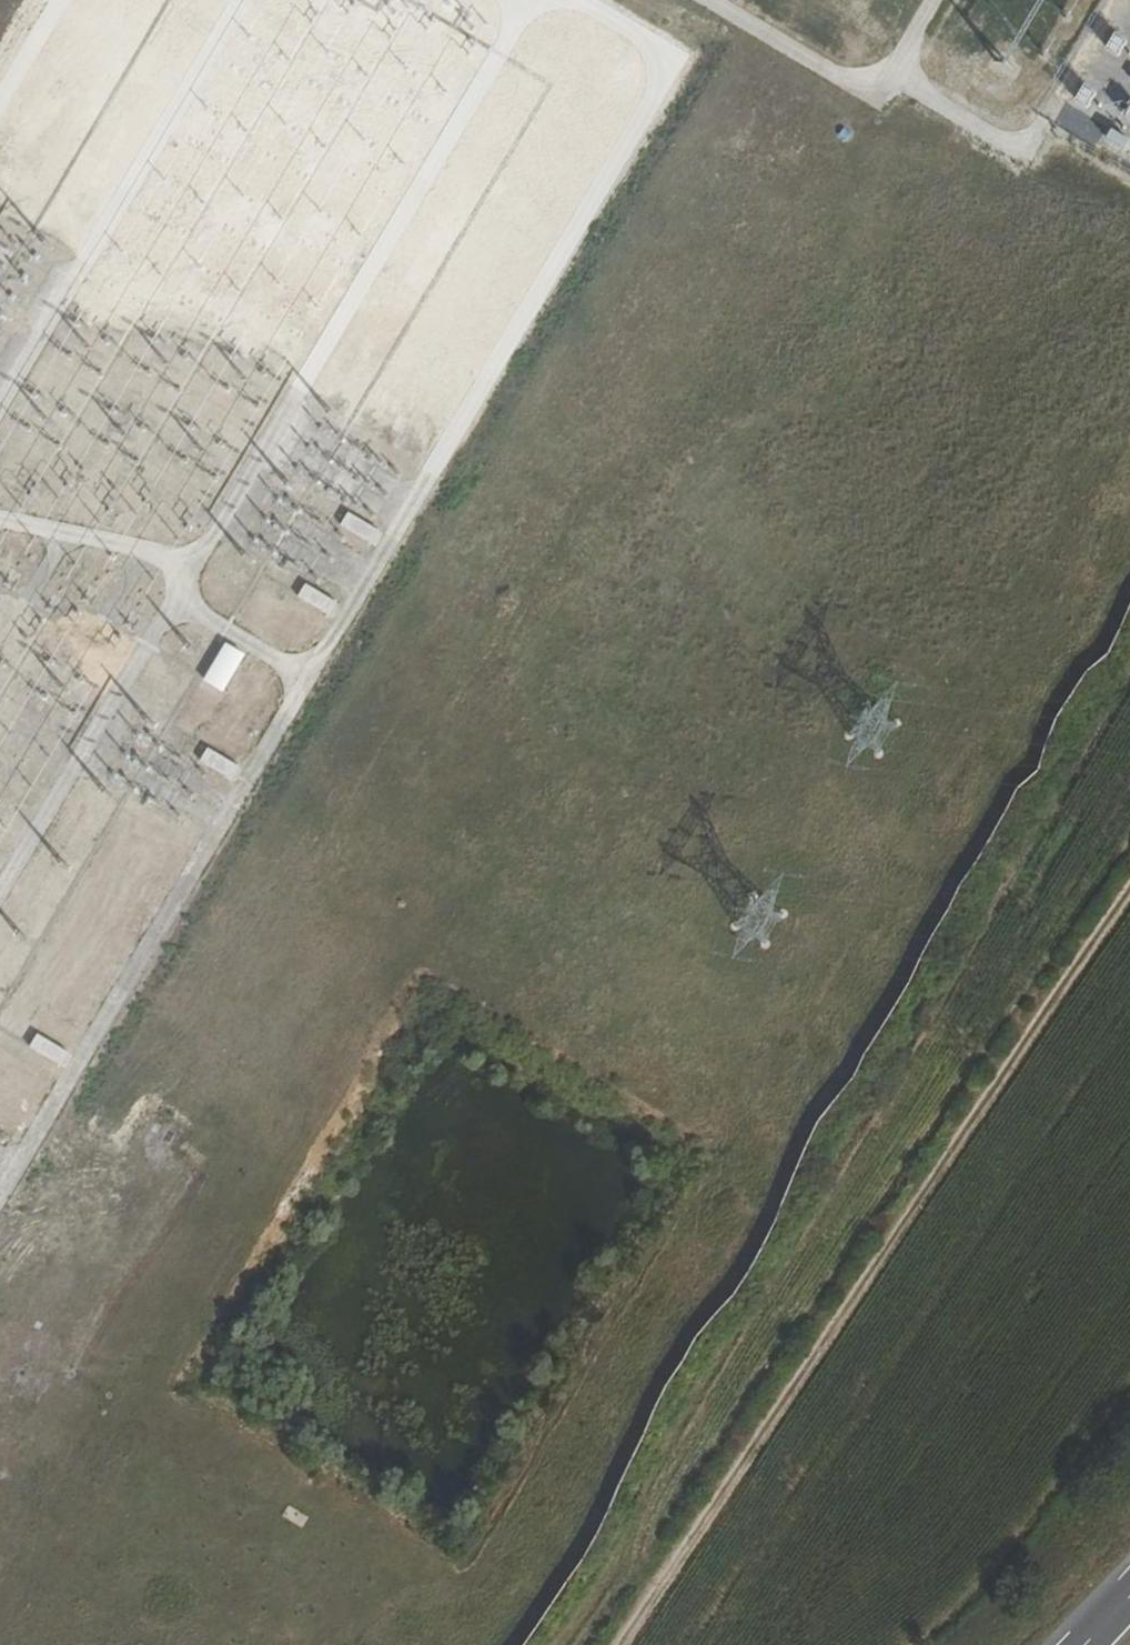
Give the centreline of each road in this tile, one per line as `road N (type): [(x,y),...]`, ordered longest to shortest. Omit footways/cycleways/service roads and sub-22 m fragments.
road 1 (track): [(1129,934),(638,1644)]

